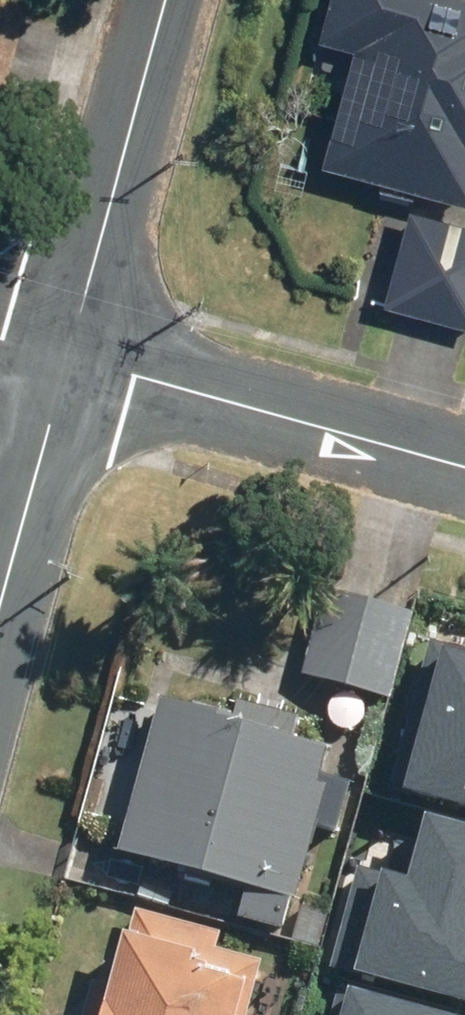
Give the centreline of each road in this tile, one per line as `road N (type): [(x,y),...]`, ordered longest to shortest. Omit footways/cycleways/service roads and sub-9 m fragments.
road 1 (residential): [(464,464),(68,355)]
road 2 (residential): [(165,0),(68,355)]
road 3 (residential): [(68,355),(0,609)]

